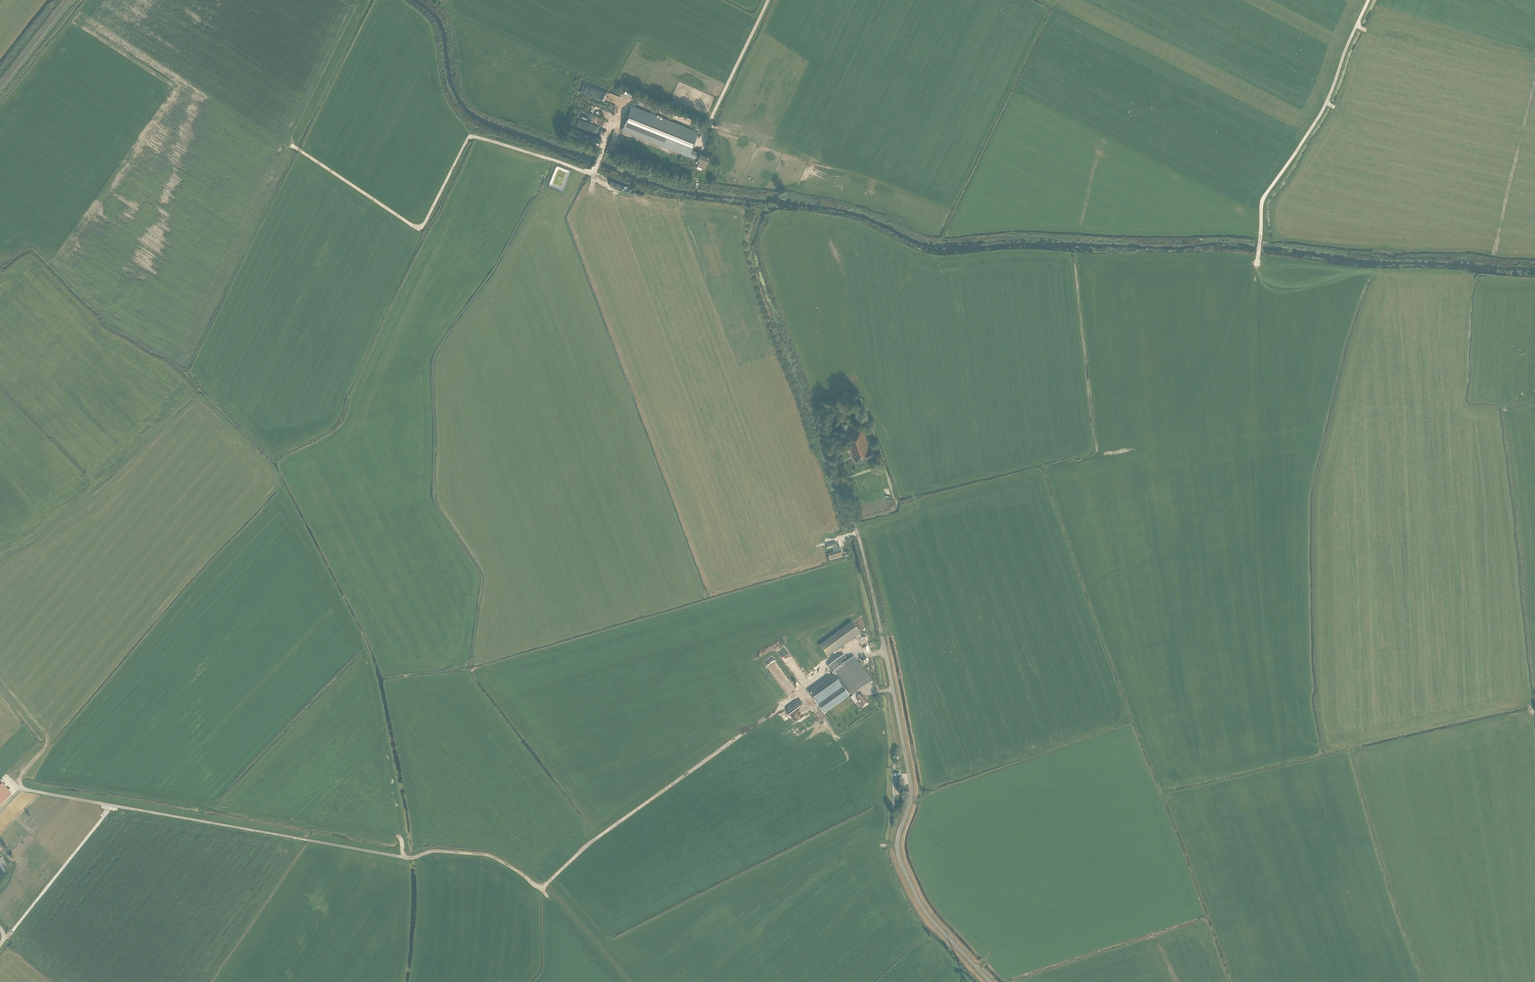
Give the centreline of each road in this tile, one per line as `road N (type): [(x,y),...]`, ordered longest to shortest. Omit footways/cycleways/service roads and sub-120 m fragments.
road 1 (unclassified): [(991,981),(933,920),(898,848),(909,774),(836,450)]
road 2 (unclassified): [(700,142),(768,0)]

